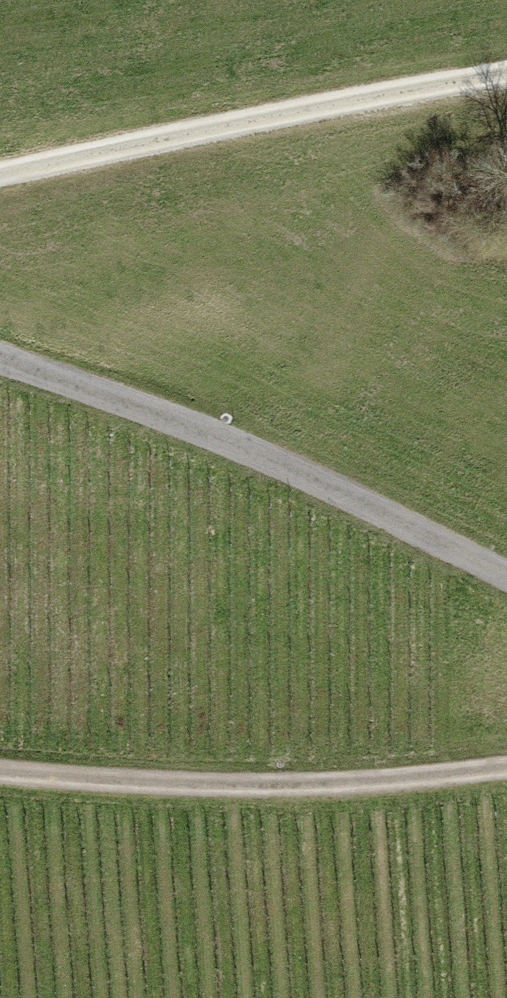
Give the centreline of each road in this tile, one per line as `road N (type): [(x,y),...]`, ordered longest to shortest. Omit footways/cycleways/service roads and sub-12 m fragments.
road 1 (unclassified): [(0,351),(259,450),(506,569)]
road 2 (track): [(506,80),(0,176)]
road 3 (track): [(0,776),(235,798),(506,772)]

